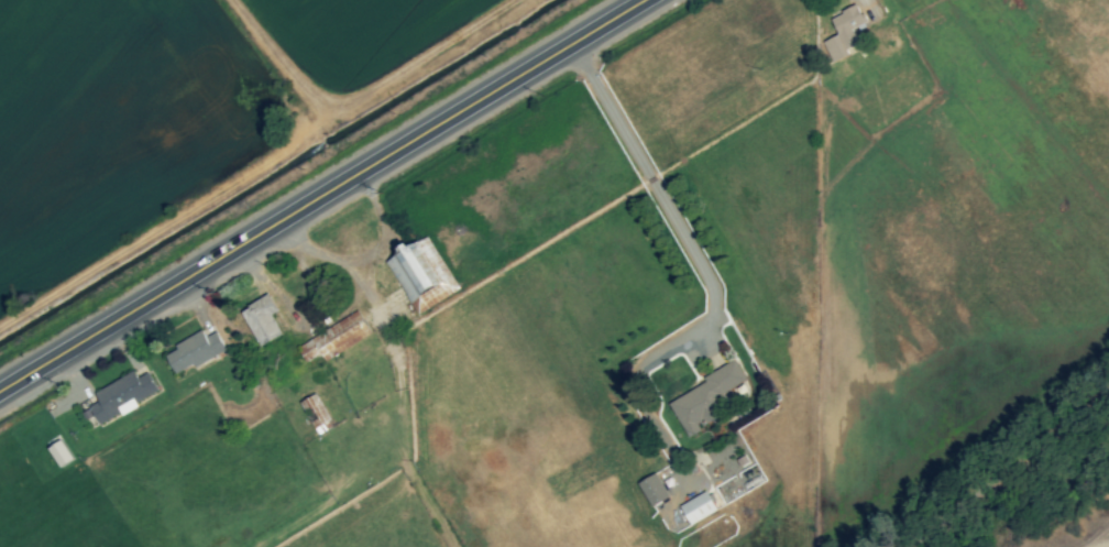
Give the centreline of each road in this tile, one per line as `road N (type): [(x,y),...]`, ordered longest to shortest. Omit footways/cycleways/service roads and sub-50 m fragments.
road 1 (trunk): [(0,390),(648,0)]

